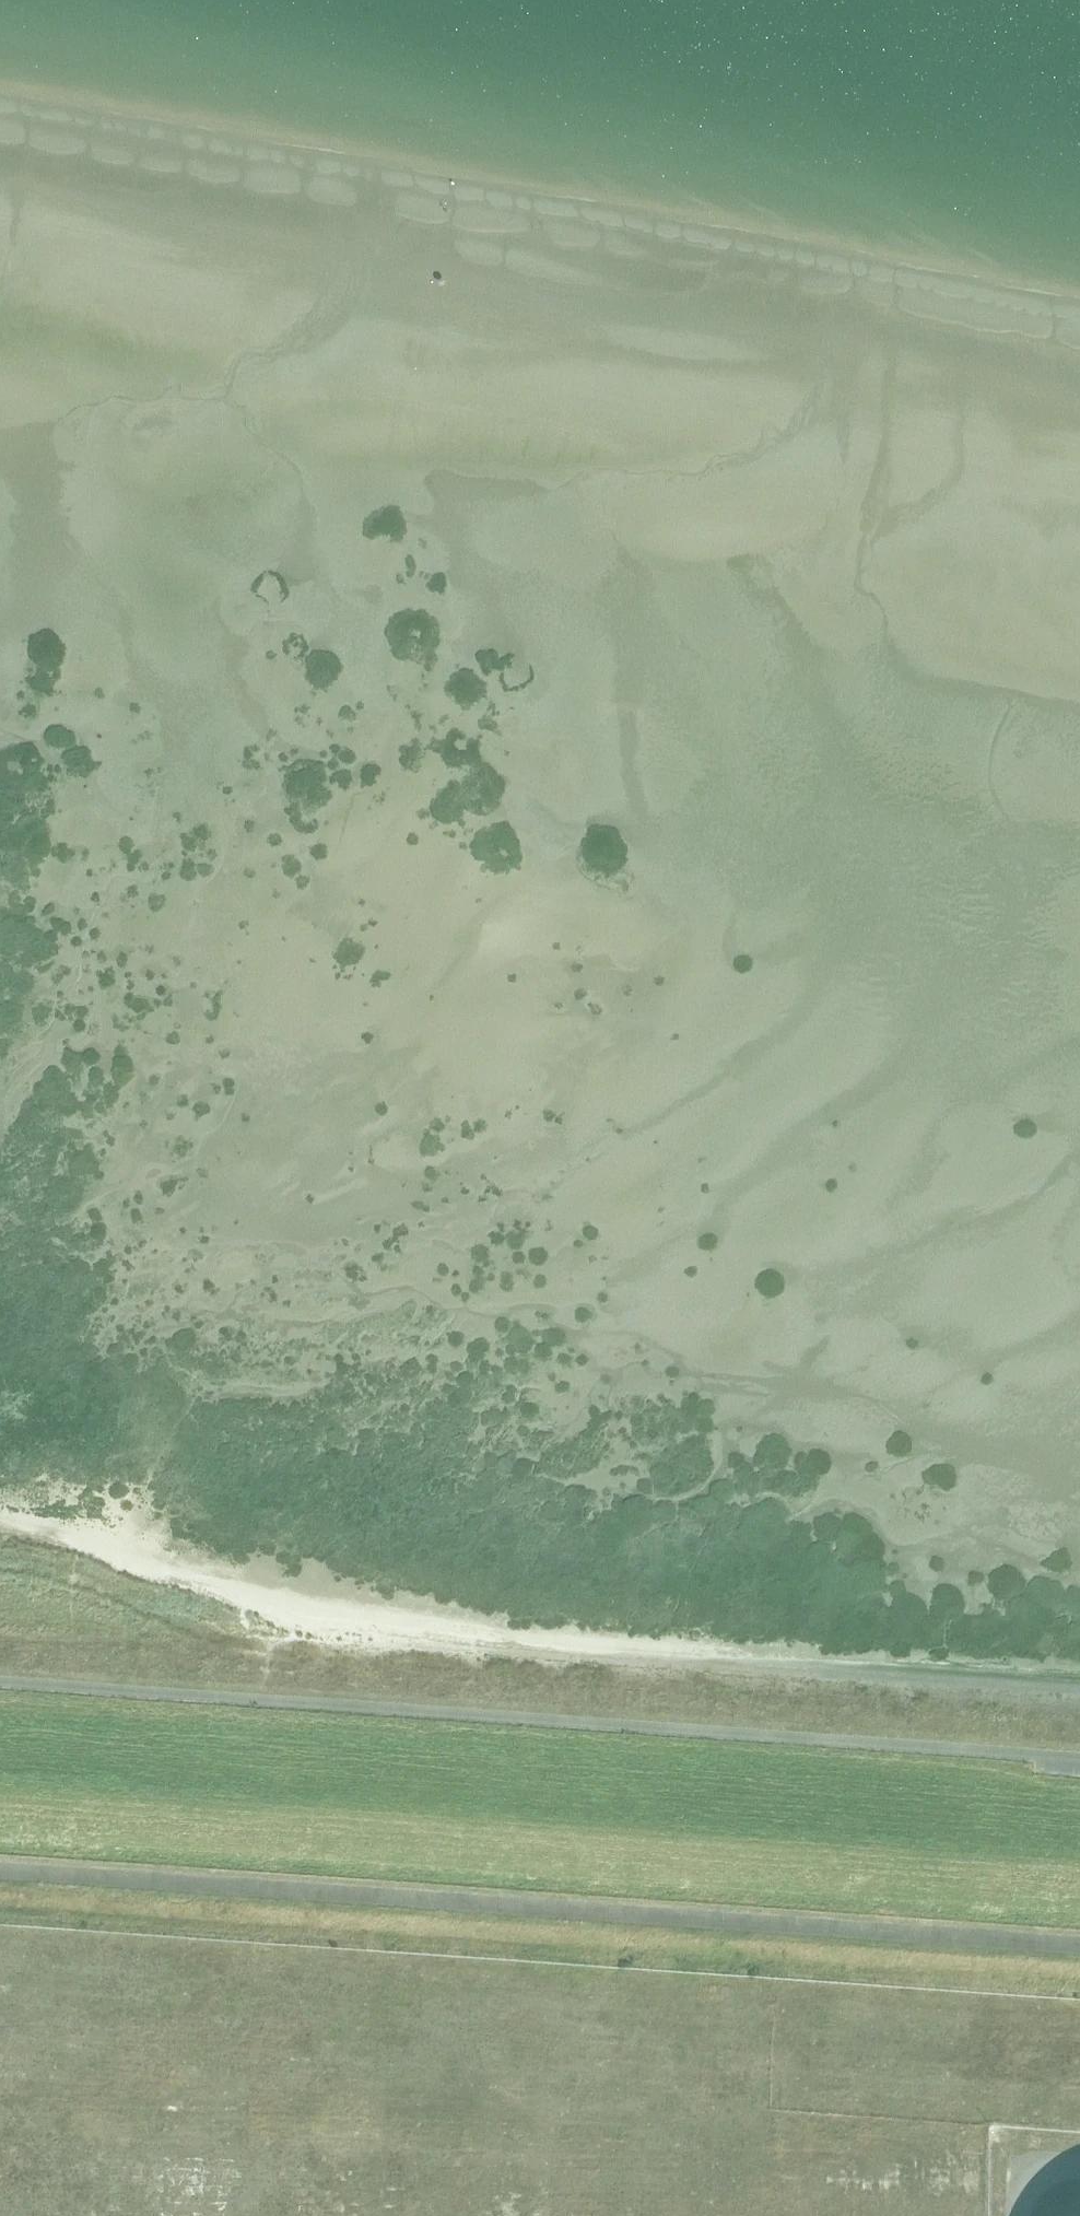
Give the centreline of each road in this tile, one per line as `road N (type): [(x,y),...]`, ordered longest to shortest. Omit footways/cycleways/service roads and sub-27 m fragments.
road 1 (unclassified): [(1079,1946),(0,1871)]

